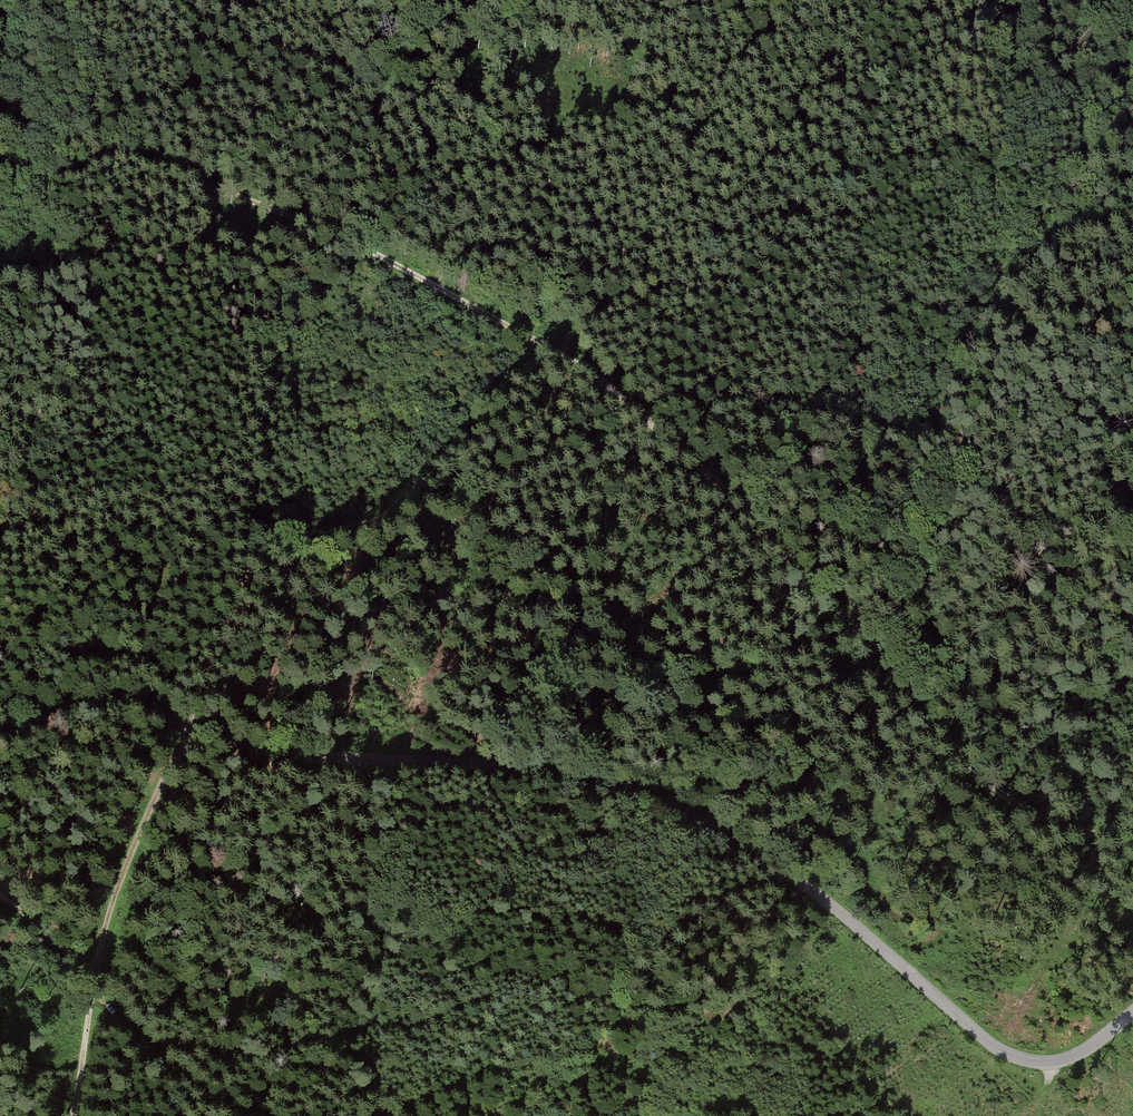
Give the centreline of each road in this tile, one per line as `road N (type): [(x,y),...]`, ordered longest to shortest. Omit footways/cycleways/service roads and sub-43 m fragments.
road 1 (unclassified): [(0,741),(97,704),(288,752),(561,772),(666,804),(760,854),(1009,1056),(1041,1063),(1074,1057),(1132,1012)]
road 2 (track): [(437,288),(550,349),(739,505),(985,780),(1009,799),(1132,853)]
road 3 (track): [(550,349),(646,284),(936,146),(954,146),(1002,171),(1024,169),(1055,138),(1074,66),(1116,0)]
road 4 (track): [(0,204),(105,163),(133,161),(320,227),(437,288)]
road 5 (track): [(71,1115),(113,901),(189,727)]
road 6 (track): [(0,898),(246,1115)]
road 7 (track): [(437,288),(474,146),(485,67),(486,39),(471,0)]

